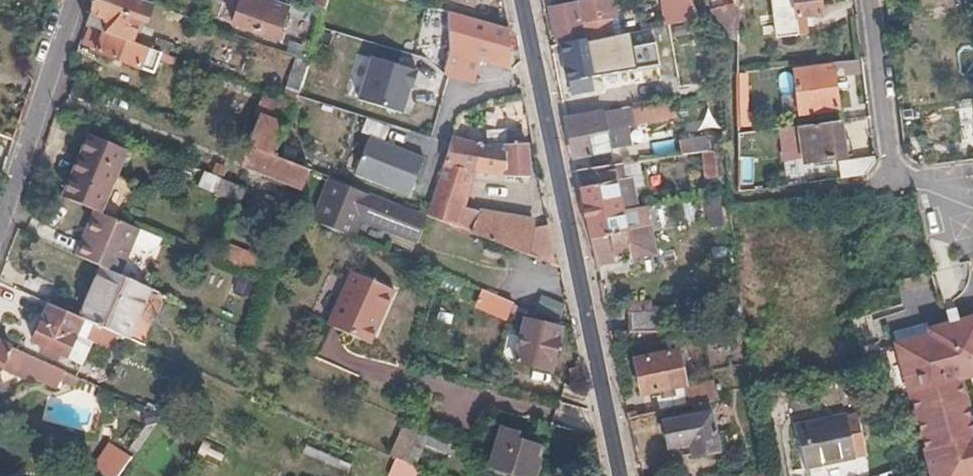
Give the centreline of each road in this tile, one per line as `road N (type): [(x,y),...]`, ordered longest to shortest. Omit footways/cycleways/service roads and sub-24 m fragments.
road 1 (tertiary): [(519,0),(621,475)]
road 2 (tertiary): [(0,224),(80,0)]
road 3 (residential): [(870,0),(887,145),(898,171)]

